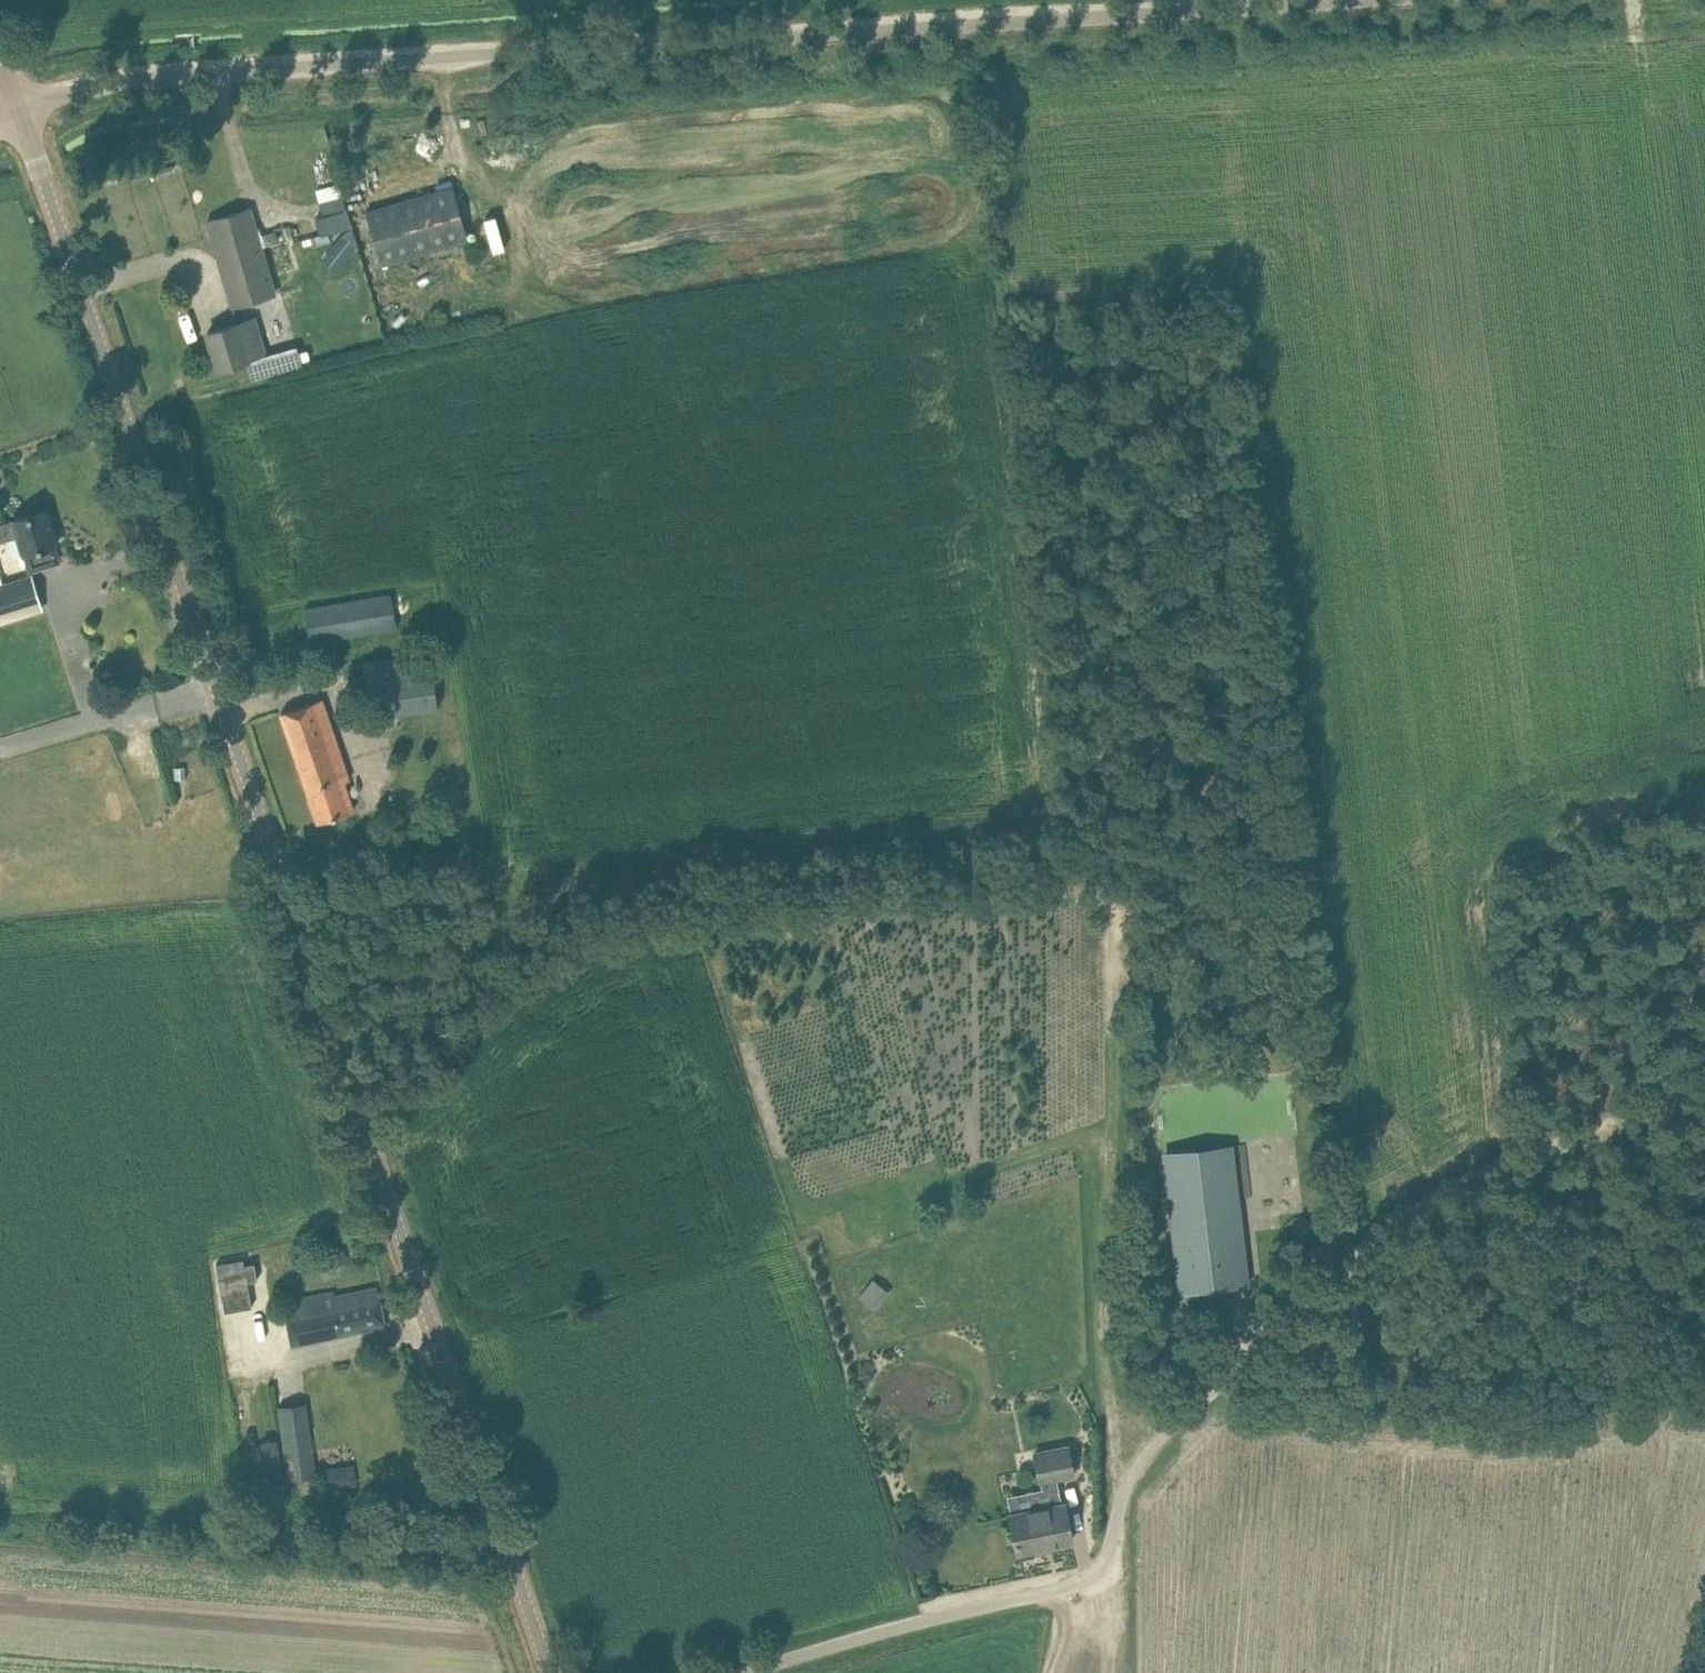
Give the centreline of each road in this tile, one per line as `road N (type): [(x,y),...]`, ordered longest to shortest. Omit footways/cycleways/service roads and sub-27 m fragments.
road 1 (tertiary): [(553,1672),(17,119)]
road 2 (unclassified): [(17,119),(112,75),(1369,0)]
road 3 (track): [(1704,1089),(1574,1130),(1465,1182),(1336,1269),(1174,1426)]
road 4 (unclassified): [(745,1672),(1081,1580),(1104,1556),(1132,1470),(1174,1426)]

